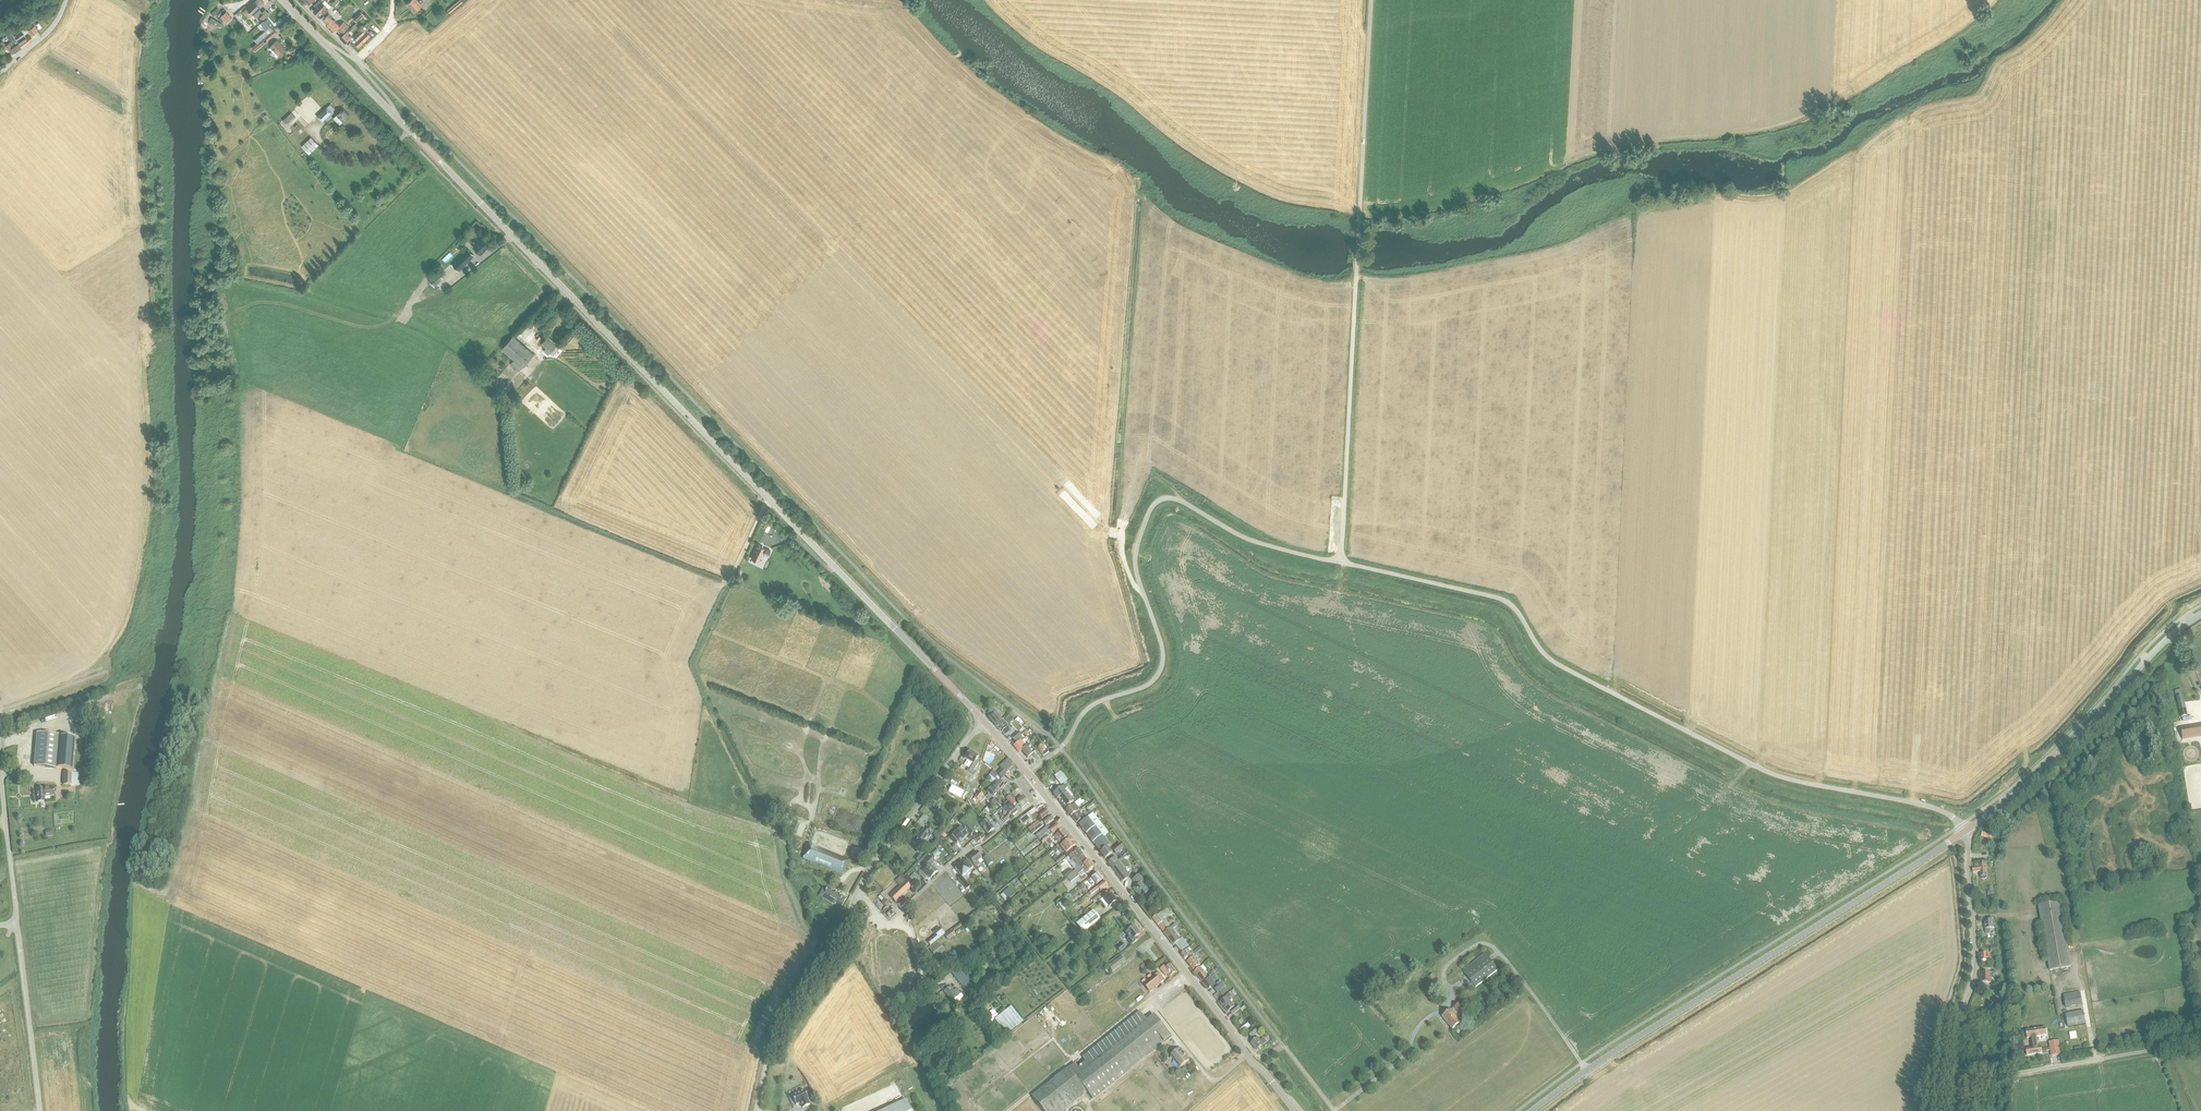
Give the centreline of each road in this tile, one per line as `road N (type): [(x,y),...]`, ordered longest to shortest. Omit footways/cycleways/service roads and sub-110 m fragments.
road 1 (secondary): [(985,722),(394,114)]
road 2 (unclassified): [(1966,830),(1935,808),(1782,776),(1570,670),(1545,655),(1509,602),(1339,562)]
road 3 (unclassified): [(1339,562),(1371,0)]
road 4 (secondary): [(1538,1110),(1966,830)]
road 5 (unclassified): [(1061,748),(1093,703),(1162,671),(1163,643),(1137,559),(1158,498),(1177,498),(1252,540),(1339,562)]
road 6 (track): [(2004,794),(2026,761),(2043,345)]
road 7 (unclassified): [(756,1110),(782,1016),(870,871),(951,763)]
road 8 (secondary): [(1966,830),(2200,615)]
road 9 (unclassified): [(1952,1080),(1976,973),(1966,830)]
road 10 (unclassified): [(1952,1080),(2200,1042)]
road 11 (residential): [(1185,971),(1008,1110)]
road 12 (secondary): [(1185,971),(1046,796)]
road 13 (residential): [(1046,796),(953,863),(890,922)]
road 14 (unclassified): [(39,1110),(16,923)]
road 15 (secondary): [(1296,1110),(1185,971)]
road 16 (track): [(1147,1001),(1210,1080),(1247,1055)]
road 17 (unclassified): [(16,923),(0,780)]

